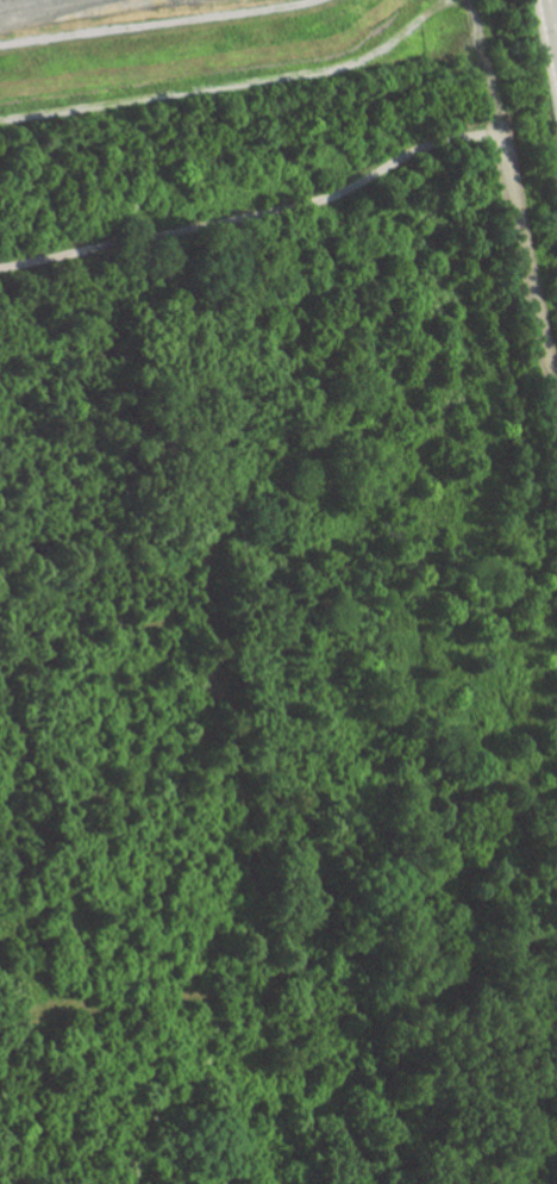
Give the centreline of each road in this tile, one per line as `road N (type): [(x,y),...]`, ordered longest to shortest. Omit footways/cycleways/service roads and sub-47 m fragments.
road 1 (residential): [(556,410),(473,0)]

